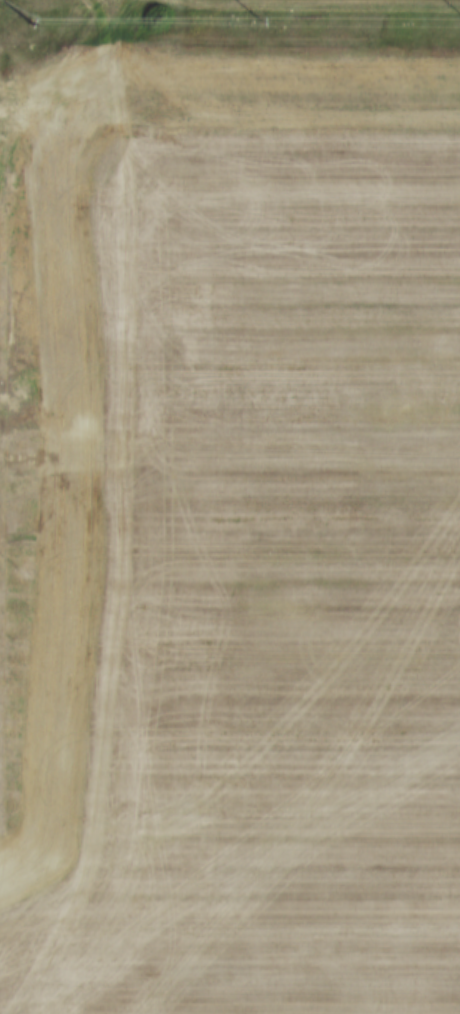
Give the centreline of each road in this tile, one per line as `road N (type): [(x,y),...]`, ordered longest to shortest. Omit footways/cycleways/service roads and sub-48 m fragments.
road 1 (track): [(280,0),(459,3)]

